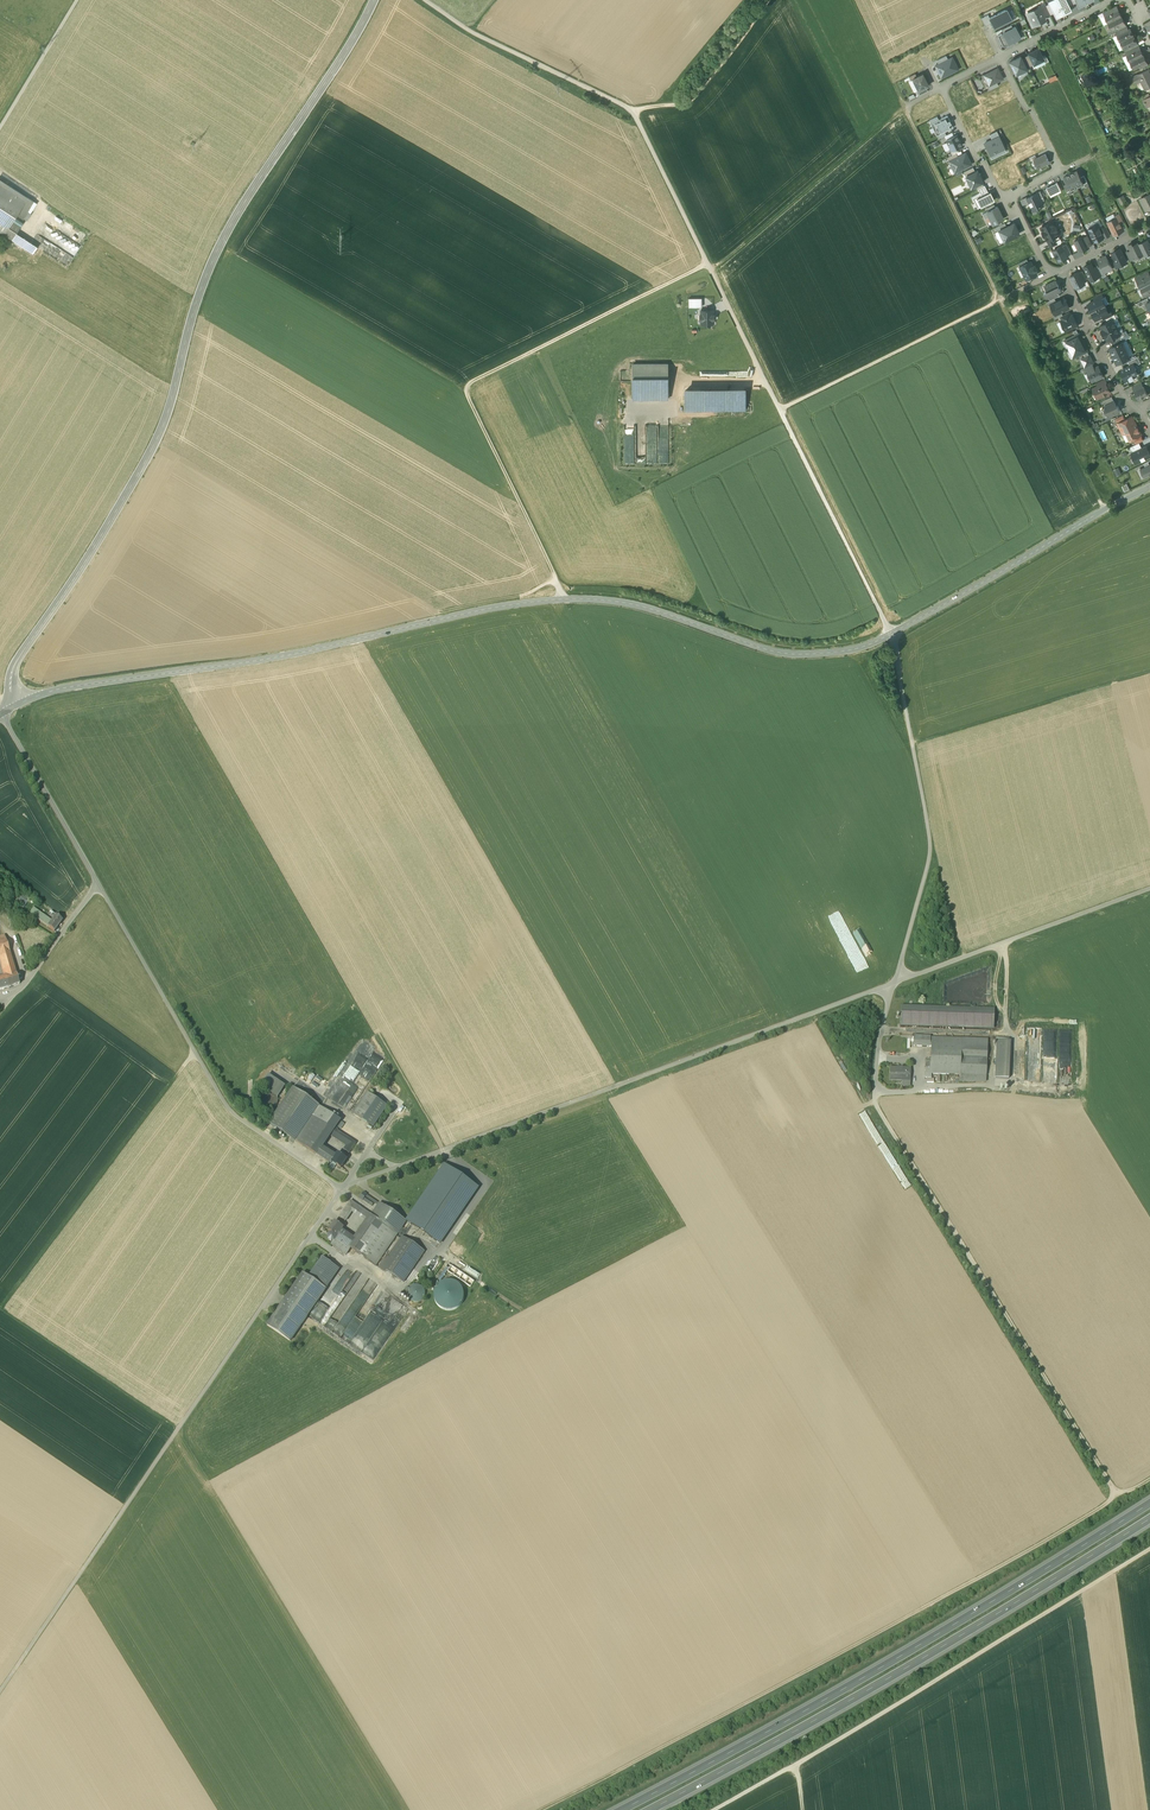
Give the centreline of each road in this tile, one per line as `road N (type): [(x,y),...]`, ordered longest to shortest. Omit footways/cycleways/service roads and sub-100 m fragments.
road 1 (secondary): [(1149,488),(891,635),(841,652),(778,653),(636,606),(565,599),(61,689),(18,705)]
road 2 (track): [(1149,887),(348,1184)]
road 3 (secondary): [(18,705),(13,668),(162,427),(209,269),(375,0)]
road 4 (track): [(631,110),(708,265),(469,383),(464,393),(565,599)]
road 5 (track): [(1115,1492),(1004,1563),(541,1809)]
road 6 (track): [(348,1184),(0,1692)]
road 7 (motorway): [(1149,1503),(820,1702),(616,1809)]
road 8 (motorway): [(644,1809),(911,1664),(1149,1518)]
road 9 (track): [(896,981),(878,1050),(876,1105),(1115,1492)]
road 10 (track): [(1149,1548),(713,1809)]
road 11 (track): [(708,265),(891,635)]
road 12 (unclassified): [(97,884),(236,1117),(341,1189)]
road 13 (track): [(896,981),(930,856),(891,635)]
road 14 (track): [(197,1055),(4,1307)]
road 15 (track): [(874,1090),(1014,1081),(1001,943)]
road 16 (track): [(710,270),(904,108)]
road 17 (track): [(913,743),(1149,672)]
road 18 (track): [(780,410),(1000,300)]
road 19 (track): [(1105,510),(1000,300)]
road 20 (track): [(631,110),(470,32),(425,0)]
road 21 (track): [(178,1428),(0,1304)]
road 22 (track): [(1000,300),(904,108)]
road 23 (residential): [(0,714),(97,884)]
road 24 (track): [(768,0),(691,98),(631,110)]
road 25 (residential): [(1141,407),(1126,401),(1058,271)]
road 26 (track): [(82,0),(0,138)]
road 27 (residential): [(97,884),(20,992),(0,997)]
road 28 (residential): [(1011,194),(1000,195),(940,87)]
road 29 (residential): [(1061,171),(1001,57)]
road 30 (residential): [(1113,0),(1001,57)]

